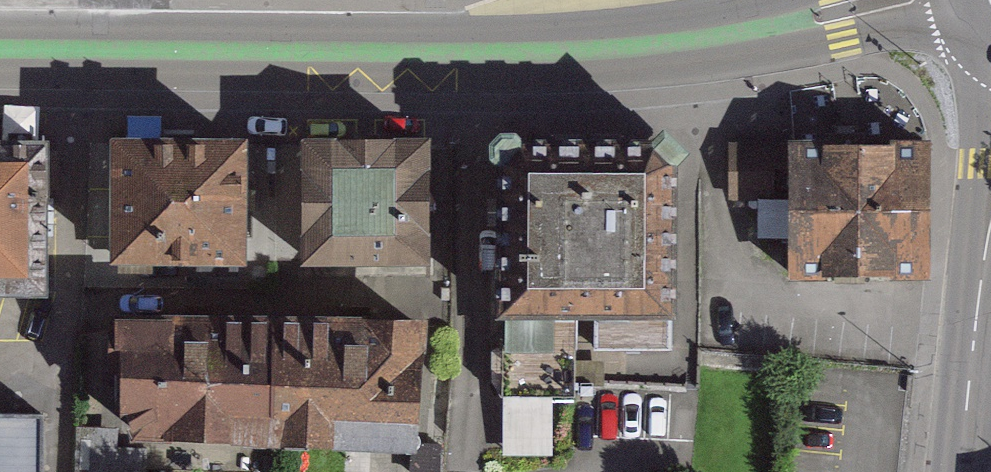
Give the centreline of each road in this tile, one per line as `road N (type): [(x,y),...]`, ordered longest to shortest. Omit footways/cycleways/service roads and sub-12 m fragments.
road 1 (primary): [(0,48),(573,52),(701,38),(897,0)]
road 2 (tertiary): [(959,471),(990,213)]

